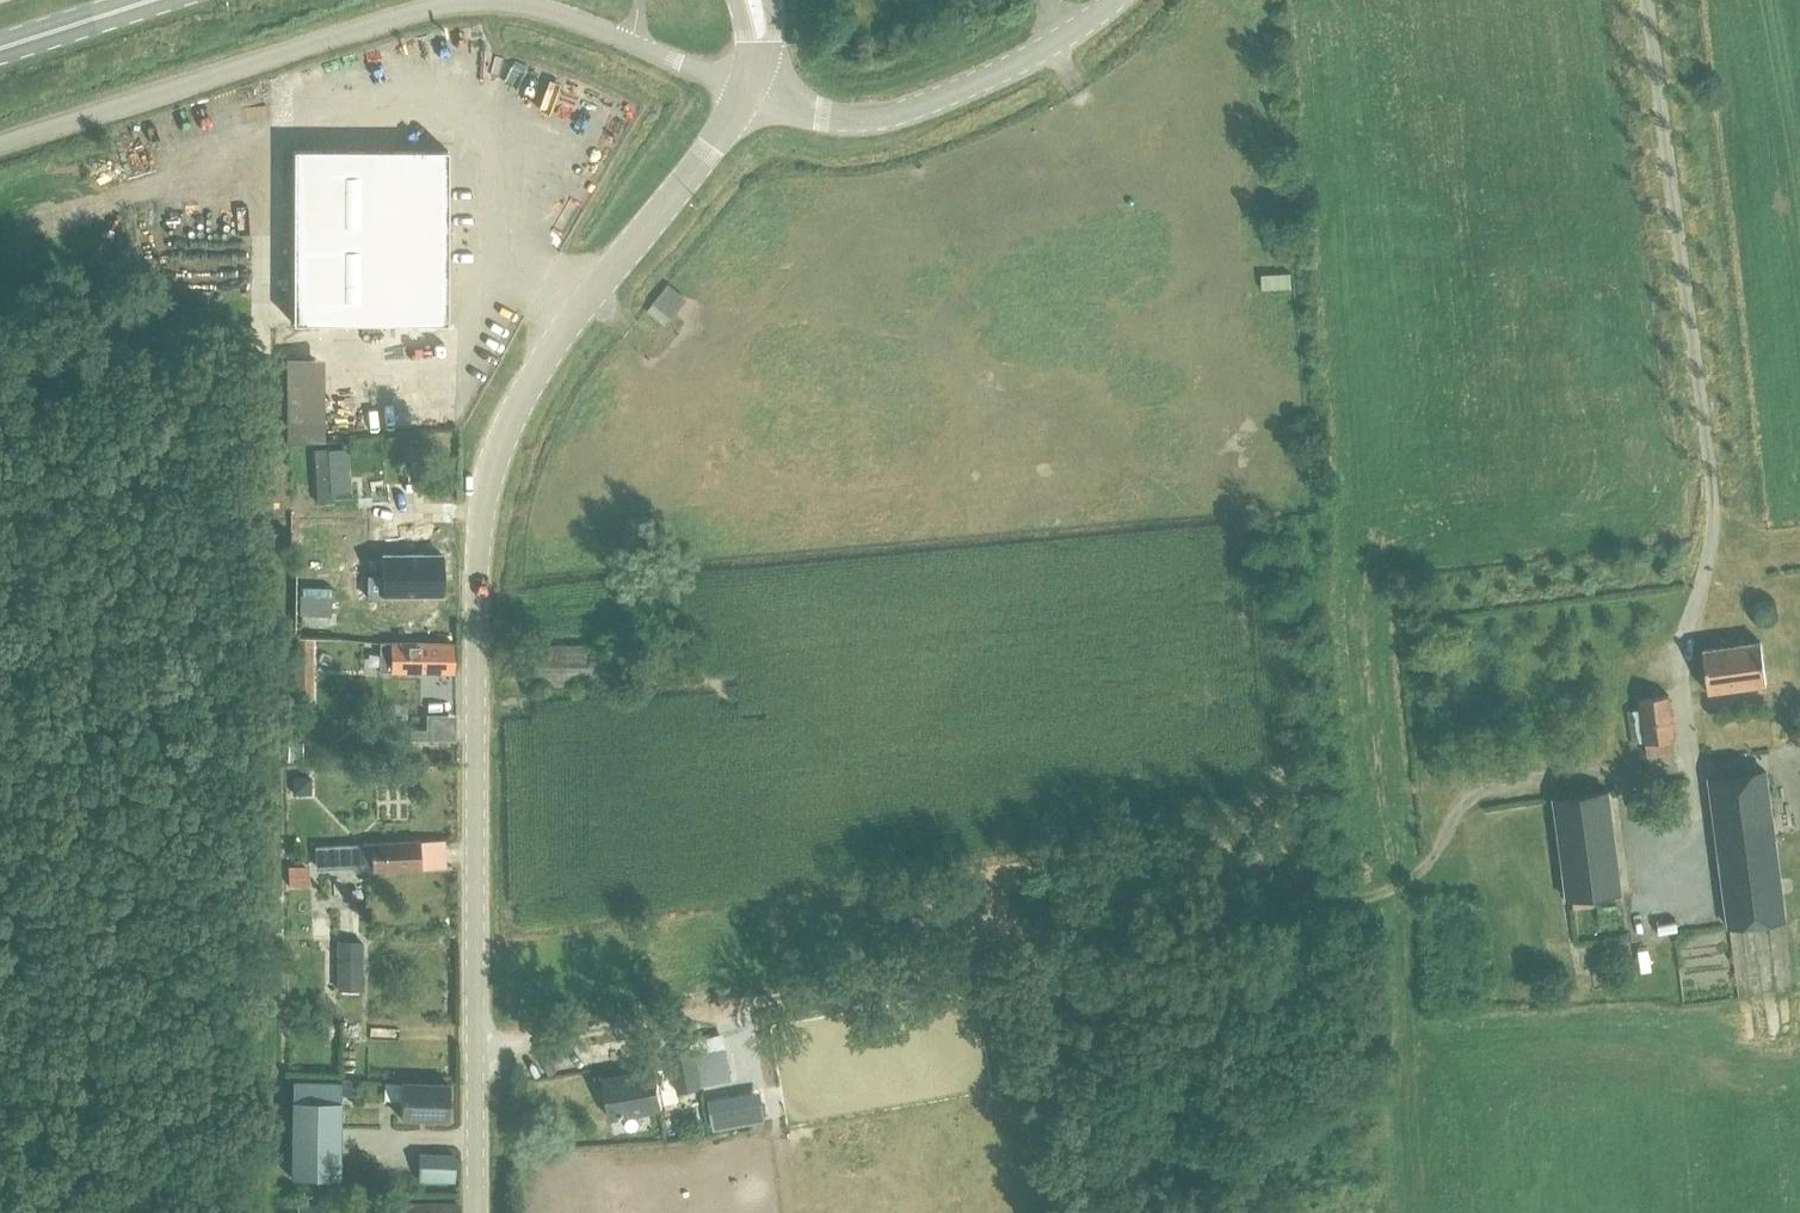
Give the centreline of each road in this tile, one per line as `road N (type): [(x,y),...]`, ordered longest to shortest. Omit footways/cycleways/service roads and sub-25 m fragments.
road 1 (unclassified): [(476,1212),(477,631),(488,484),(509,424),(568,322),(687,180),(747,89)]
road 2 (track): [(476,1045),(1412,891)]
road 3 (unclassified): [(0,145),(413,12),(468,2),(570,18),(747,89)]
road 4 (unclassified): [(747,89),(820,115),(878,119),(999,74),(1116,0)]
road 5 (primary): [(0,48),(147,0)]

